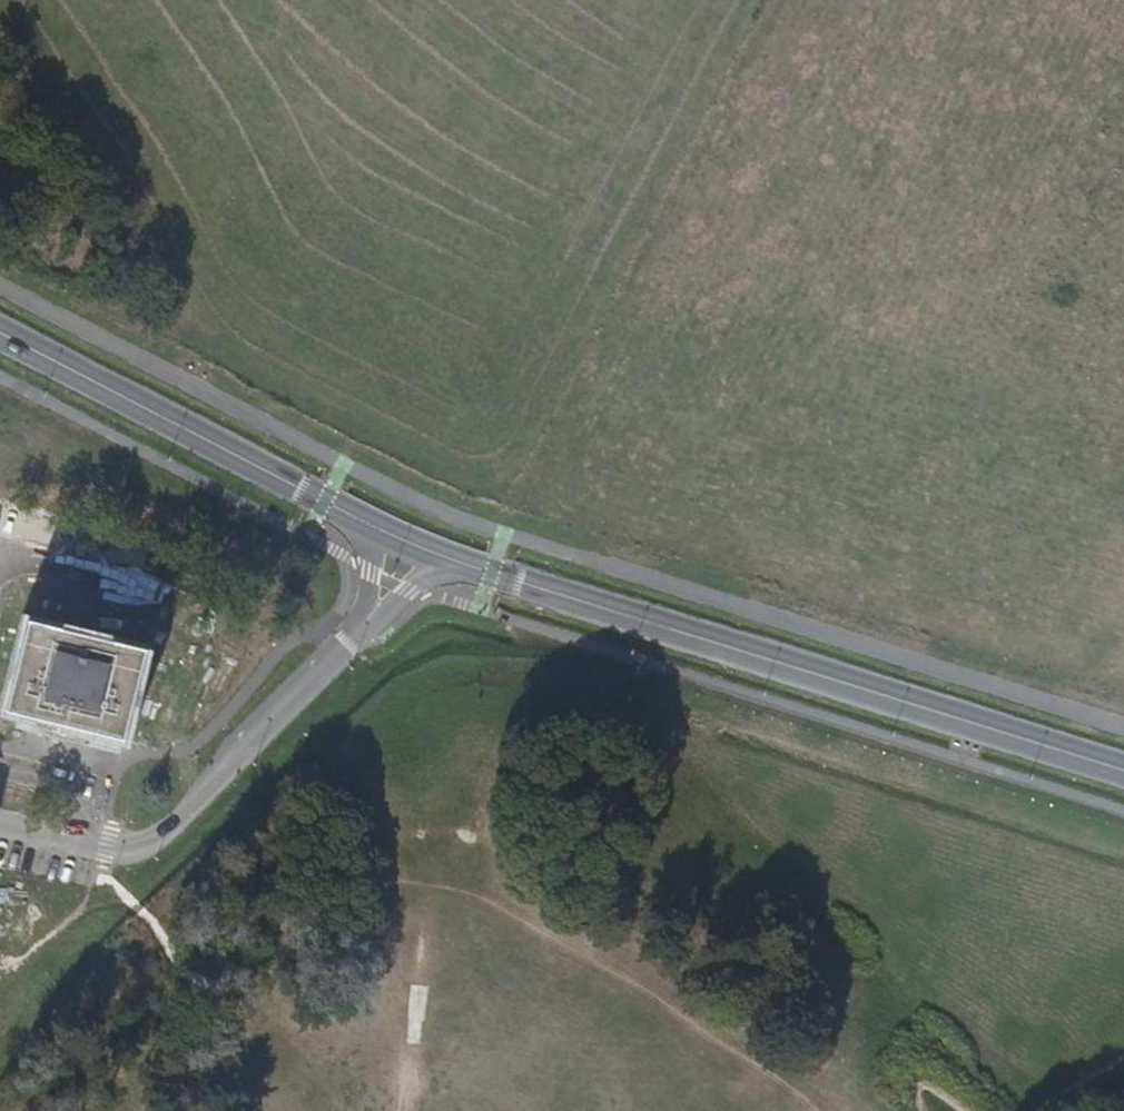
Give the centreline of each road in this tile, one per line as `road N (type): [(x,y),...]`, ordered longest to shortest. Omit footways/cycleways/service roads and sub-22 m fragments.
road 1 (residential): [(1123,769),(413,535)]
road 2 (residential): [(0,826),(114,851),(163,841),(352,642),(413,535)]
road 3 (residential): [(413,535),(0,329)]

